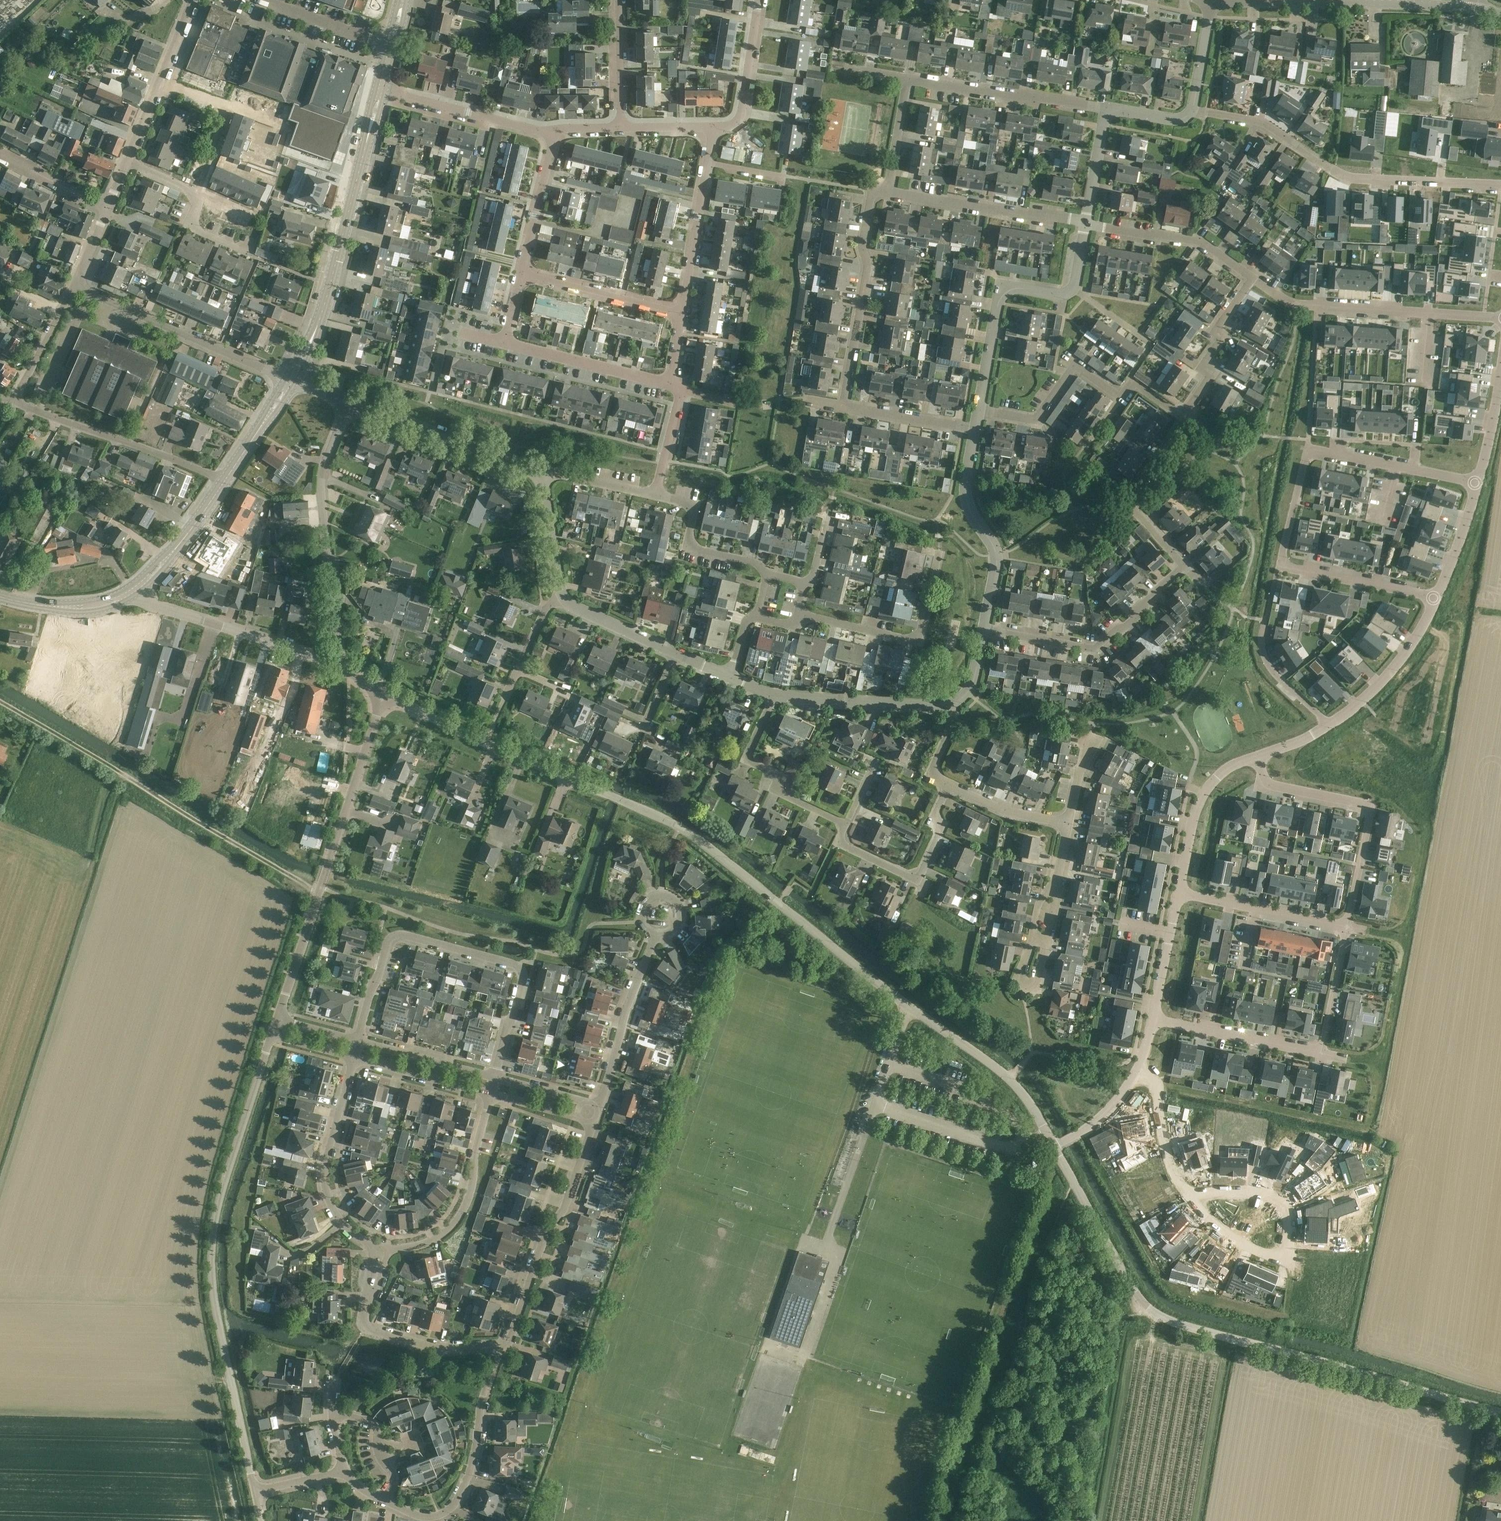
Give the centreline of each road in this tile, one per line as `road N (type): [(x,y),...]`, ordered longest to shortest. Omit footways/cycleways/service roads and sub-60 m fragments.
road 1 (tertiary): [(1054,1146),(1011,1081),(717,852),(684,829),(489,739)]
road 2 (tertiary): [(1500,1413),(1151,1312),(1054,1146)]
road 3 (residential): [(255,1491),(217,1311),(213,1243),(271,1036)]
road 4 (residential): [(1435,599),(1280,566),(1306,451),(1476,483)]
road 5 (residential): [(495,1076),(519,970),(401,935),(392,937),(369,990),(358,1041)]
road 6 (residential): [(276,1019),(387,695)]
road 7 (residential): [(1500,184),(1345,176),(1272,126),(1193,111)]
road 8 (secondary): [(293,377),(327,297),(379,91)]
road 9 (residential): [(339,666),(333,511),(322,479),(351,401)]
road 10 (residential): [(1254,756),(1272,784),(1372,806),(1346,927)]
road 11 (residential): [(978,411),(1000,298),(1016,288),(1072,290),(1087,223)]
road 12 (residential): [(1185,1189),(1254,1190),(1284,1200),(1292,1211),(1287,1263),(1208,1220)]
road 13 (residential): [(1500,318),(1297,304),(1253,277)]
road 14 (residential): [(381,1500),(422,1515),(439,1514),(461,1494),(497,1343)]
road 15 (residential): [(595,1123),(568,1204),(542,1240),(497,1343)]
road 16 (residential): [(985,629),(1092,650),(1184,565)]
road 17 (residential): [(293,377),(76,290)]
road 18 (residential): [(887,190),(871,200),(861,247),(868,267),(843,405)]
road 19 (residential): [(797,613),(922,642),(939,625),(957,554)]
road 20 (residential): [(228,477),(18,398)]
road 21 (tertiary): [(339,666),(152,605),(137,587)]
road 22 (residential): [(382,1246),(343,1224),(322,1173),(353,1058)]
road 23 (residential): [(493,1096),(460,1217),(440,1235),(382,1246)]
road 24 (residential): [(985,629),(998,555),(966,497),(975,429)]
road 25 (residential): [(548,471),(351,401)]
road 26 (unclassified): [(1477,7),(1270,2)]
road 27 (residential): [(844,823),(843,845),(917,877),(938,832),(936,810),(947,783)]
road 28 (residential): [(1087,223),(887,190)]
road 29 (residential): [(1105,110),(907,77)]
road 30 (residential): [(771,696),(748,760),(776,776),(786,797),(844,823)]
road 31 (residential): [(1184,565),(1129,502),(1185,416)]
road 32 (residential): [(771,696),(953,706)]
road 33 (residential): [(680,313),(711,134)]
road 34 (residential): [(1253,277),(1201,240),(1087,223)]
road 35 (residential): [(1120,398),(1074,368),(1035,421),(978,411)]
road 36 (residential): [(550,133),(379,91)]
road 37 (residential): [(656,936),(624,1010),(603,1102)]
road 38 (residential): [(1321,1054),(1151,1019)]
road 39 (residential): [(125,160),(192,0)]
road 40 (residential): [(1185,416),(1211,374),(1202,367),(1222,339),(1214,333),(1253,277)]
road 41 (residential): [(673,385),(504,347)]
road 42 (residential): [(1179,893),(1346,927)]
road 43 (residential): [(1179,893),(1195,808),(1215,779),(1254,756)]
road 44 (residential): [(1329,724),(1409,649),(1435,599)]
road 45 (residential): [(680,313),(524,272)]
road 46 (residential): [(766,574),(757,563),(698,549),(690,543),(690,508),(653,490)]
road 47 (residential): [(711,134),(739,118),(758,0)]
road 48 (residential): [(493,1096),(353,1058)]
road 49 (secondary): [(137,587),(191,532),(228,477)]
road 50 (residential): [(550,133),(524,272)]
road 51 (residential): [(495,1076),(358,1041)]
road 52 (secondary): [(137,587),(91,606),(0,596)]
road 53 (residential): [(390,45),(261,0)]
road 54 (residential): [(1136,1070),(1157,1083),(1167,1154),(1185,1189)]
road 55 (residential): [(497,1343),(441,1347),(364,1327)]
road 56 (residential): [(975,429),(843,405)]
road 57 (residential): [(620,133),(621,0)]
road 58 (residential): [(1069,823),(1004,811),(947,783)]
road 59 (residential): [(1346,927),(1321,1054)]
road 60 (residential): [(1151,1019),(1179,893)]
road 61 (residential): [(561,593),(570,606),(673,652)]
road 62 (residential): [(381,1500),(394,1472),(378,1429),(370,1420),(333,1412)]
road 63 (residential): [(1329,724),(1269,668),(1263,627)]
road 64 (residential): [(1435,599),(1476,483)]
road 65 (residential): [(561,593),(548,471)]
road 66 (residential): [(18,398),(76,290)]
road 67 (residential): [(1033,936),(1015,982),(1024,990),(1038,984),(1047,939)]
road 68 (residential): [(656,936),(679,929),(682,906),(674,897),(650,898),(642,908),(647,930)]

